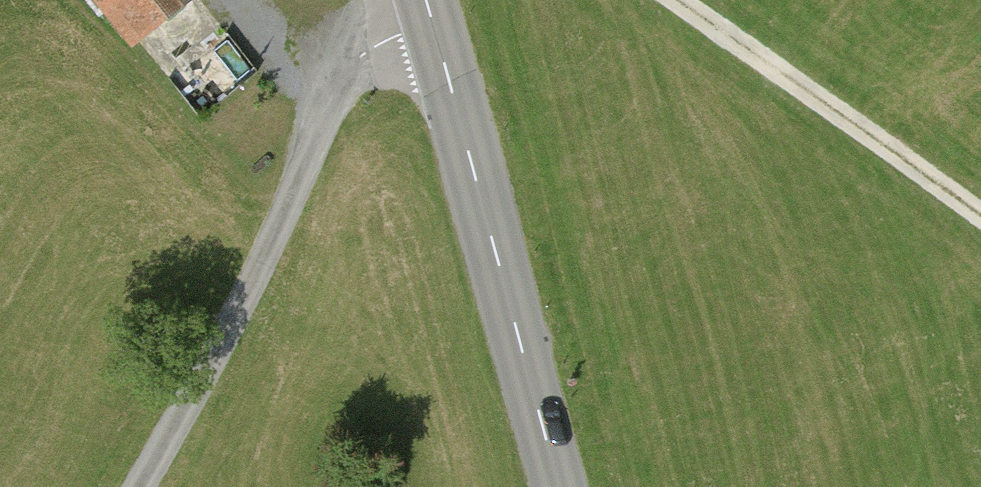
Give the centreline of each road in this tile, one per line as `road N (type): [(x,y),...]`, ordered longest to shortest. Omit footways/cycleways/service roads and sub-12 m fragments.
road 1 (track): [(430,25),(367,50),(340,81),(212,374),(144,486)]
road 2 (tertiary): [(423,0),(559,486)]
road 3 (track): [(669,0),(980,215)]

